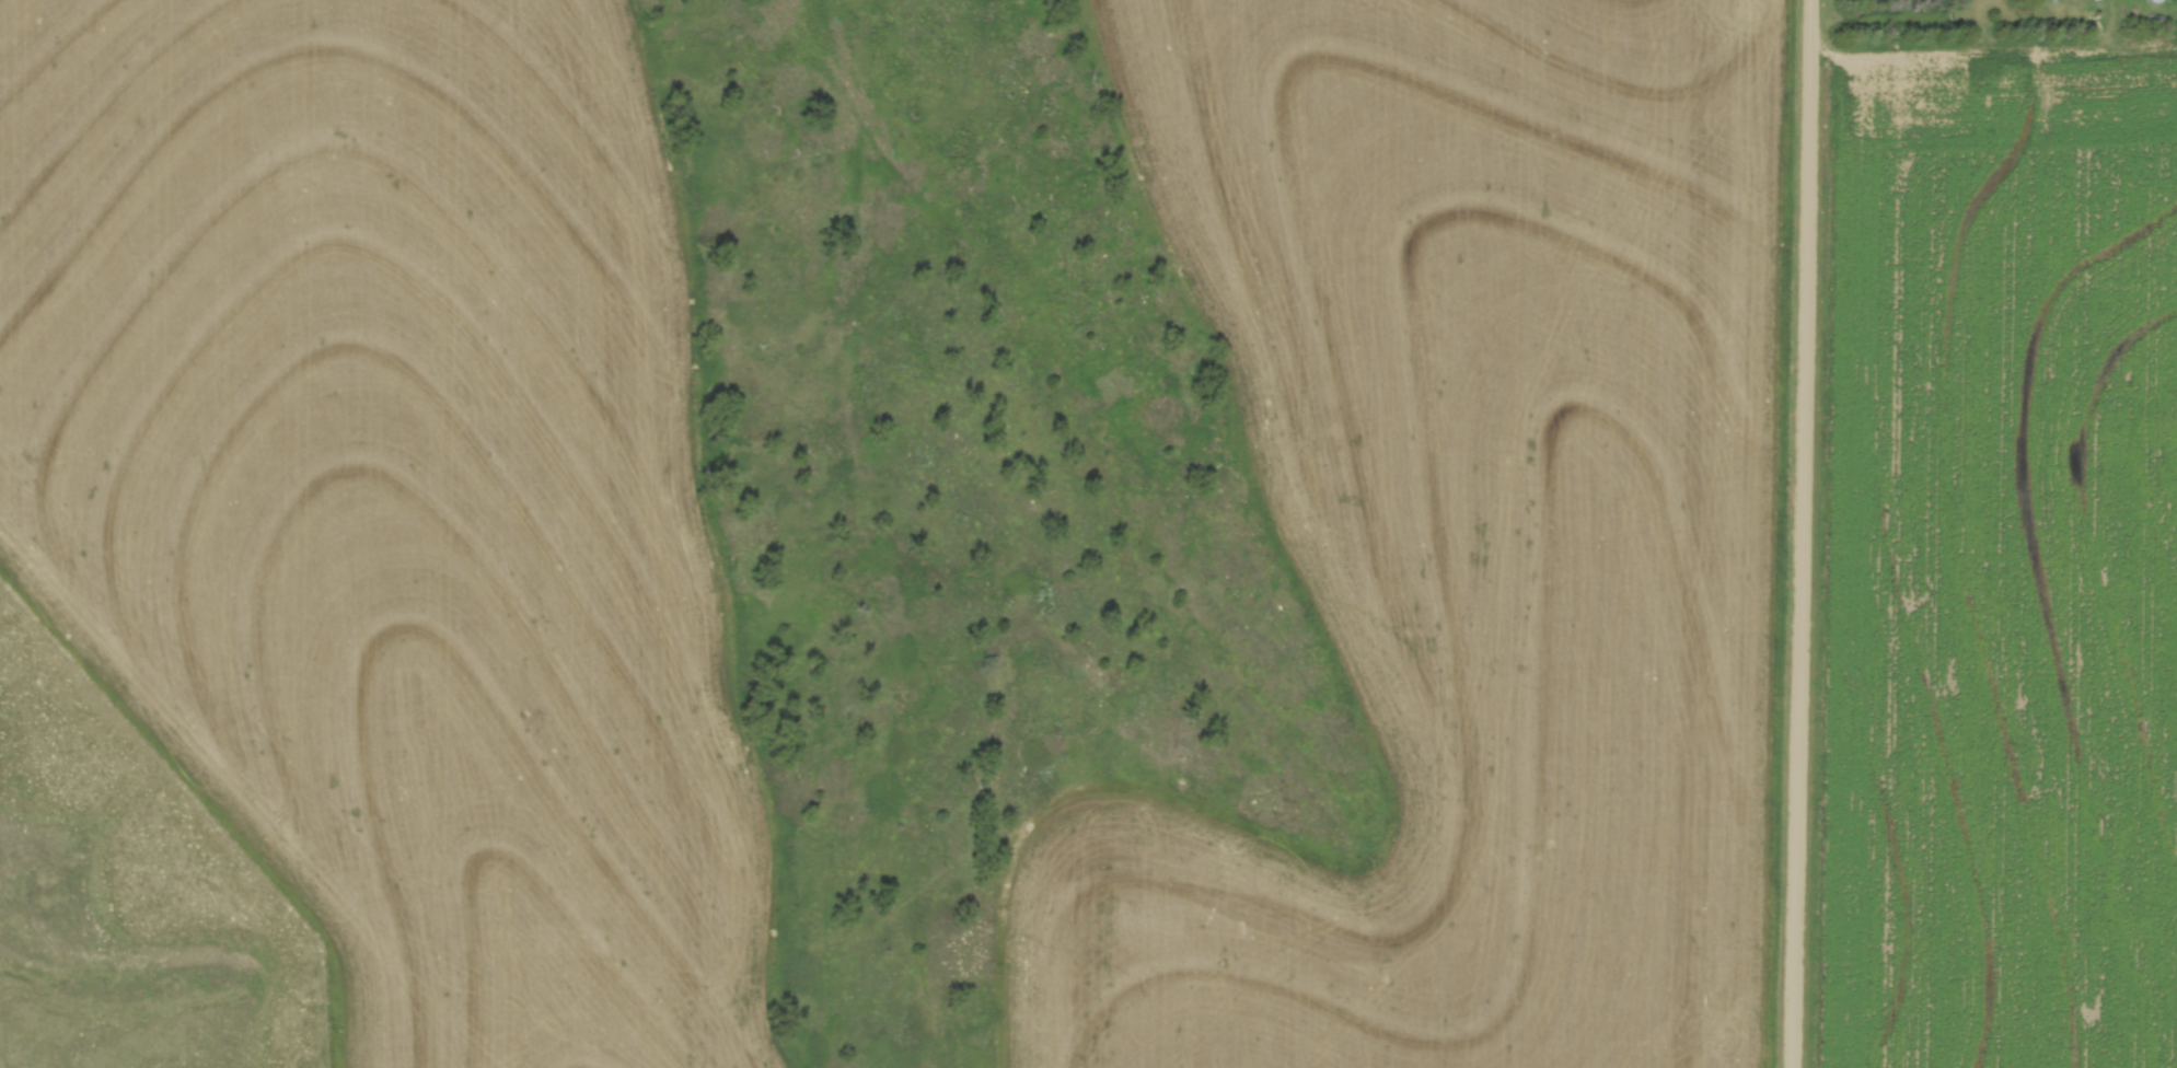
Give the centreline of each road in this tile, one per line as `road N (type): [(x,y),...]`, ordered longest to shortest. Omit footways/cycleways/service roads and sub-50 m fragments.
road 1 (residential): [(1808,0),(1789,1067)]

